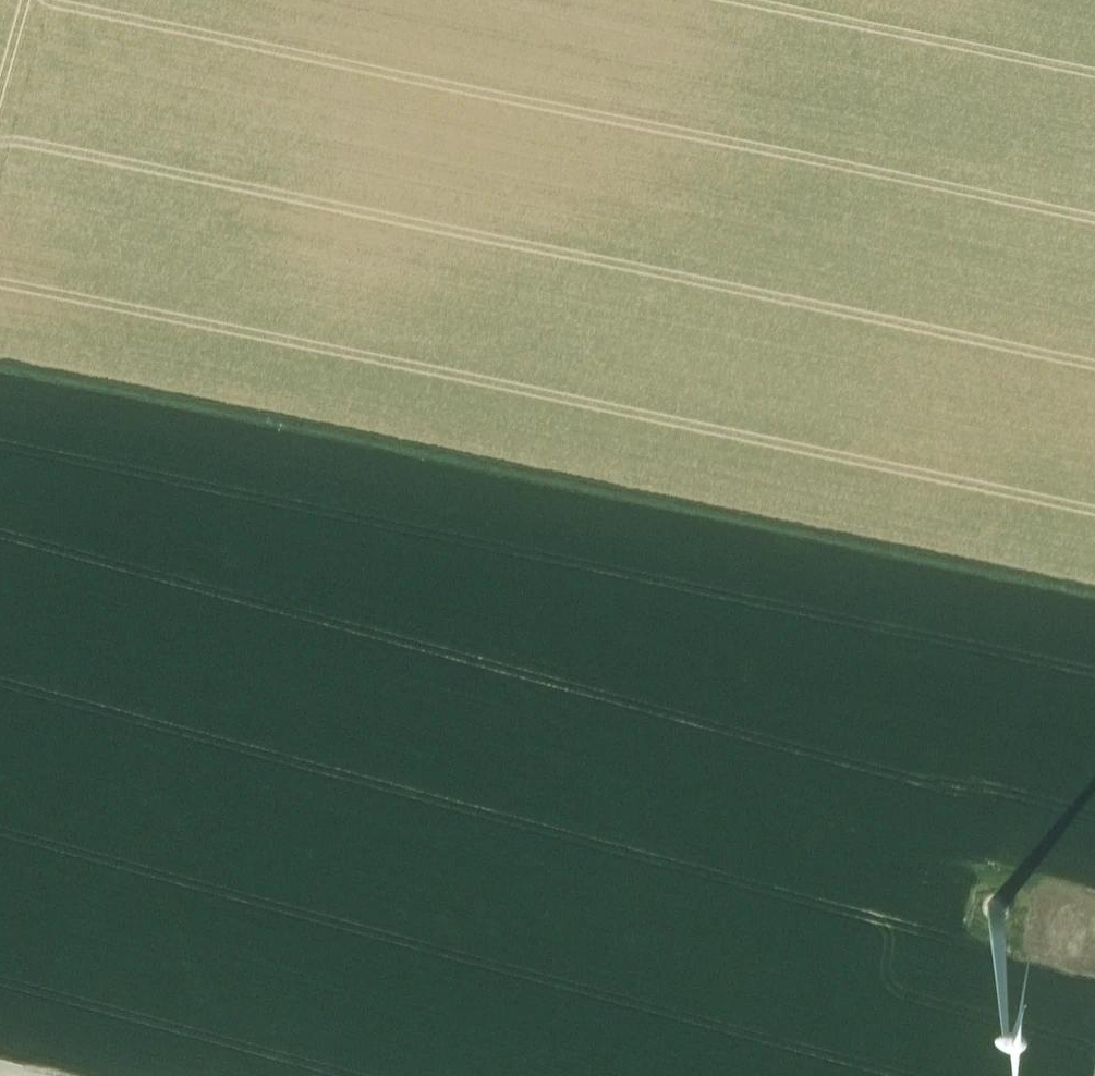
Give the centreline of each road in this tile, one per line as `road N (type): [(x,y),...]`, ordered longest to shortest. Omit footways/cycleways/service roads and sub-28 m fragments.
road 1 (track): [(1094,596),(0,366)]

